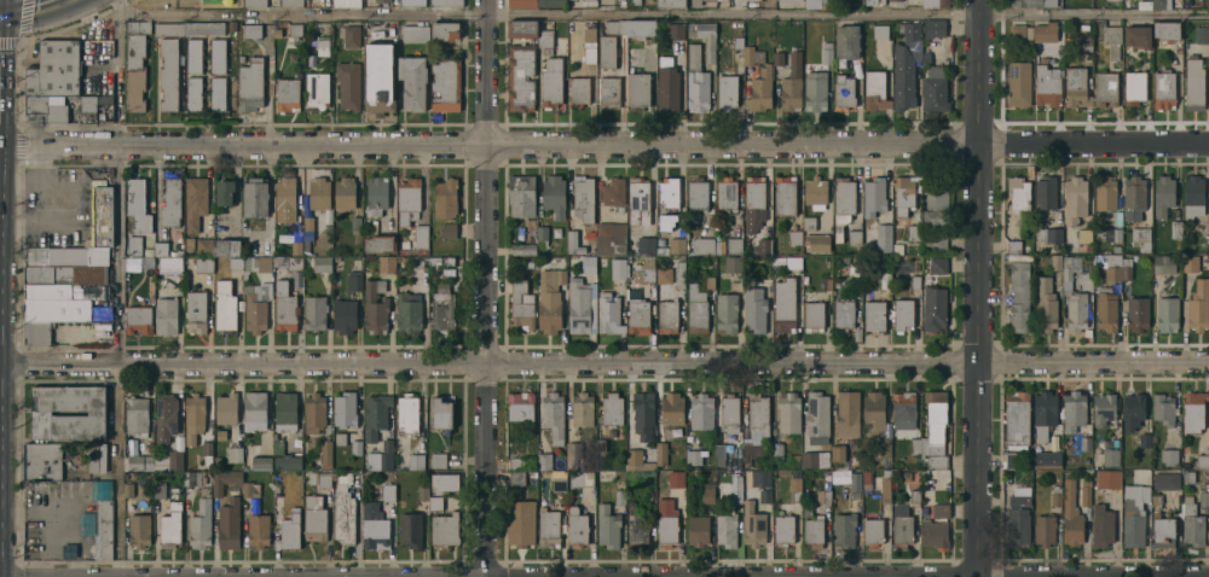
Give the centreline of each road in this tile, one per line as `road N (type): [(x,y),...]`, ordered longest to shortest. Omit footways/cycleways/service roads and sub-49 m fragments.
road 1 (residential): [(1208,139),(0,147)]
road 2 (residential): [(1208,362),(0,366)]
road 3 (residential): [(1208,573),(583,576)]
road 4 (residential): [(486,0),(484,576)]
road 5 (tertiary): [(980,0),(980,576)]

